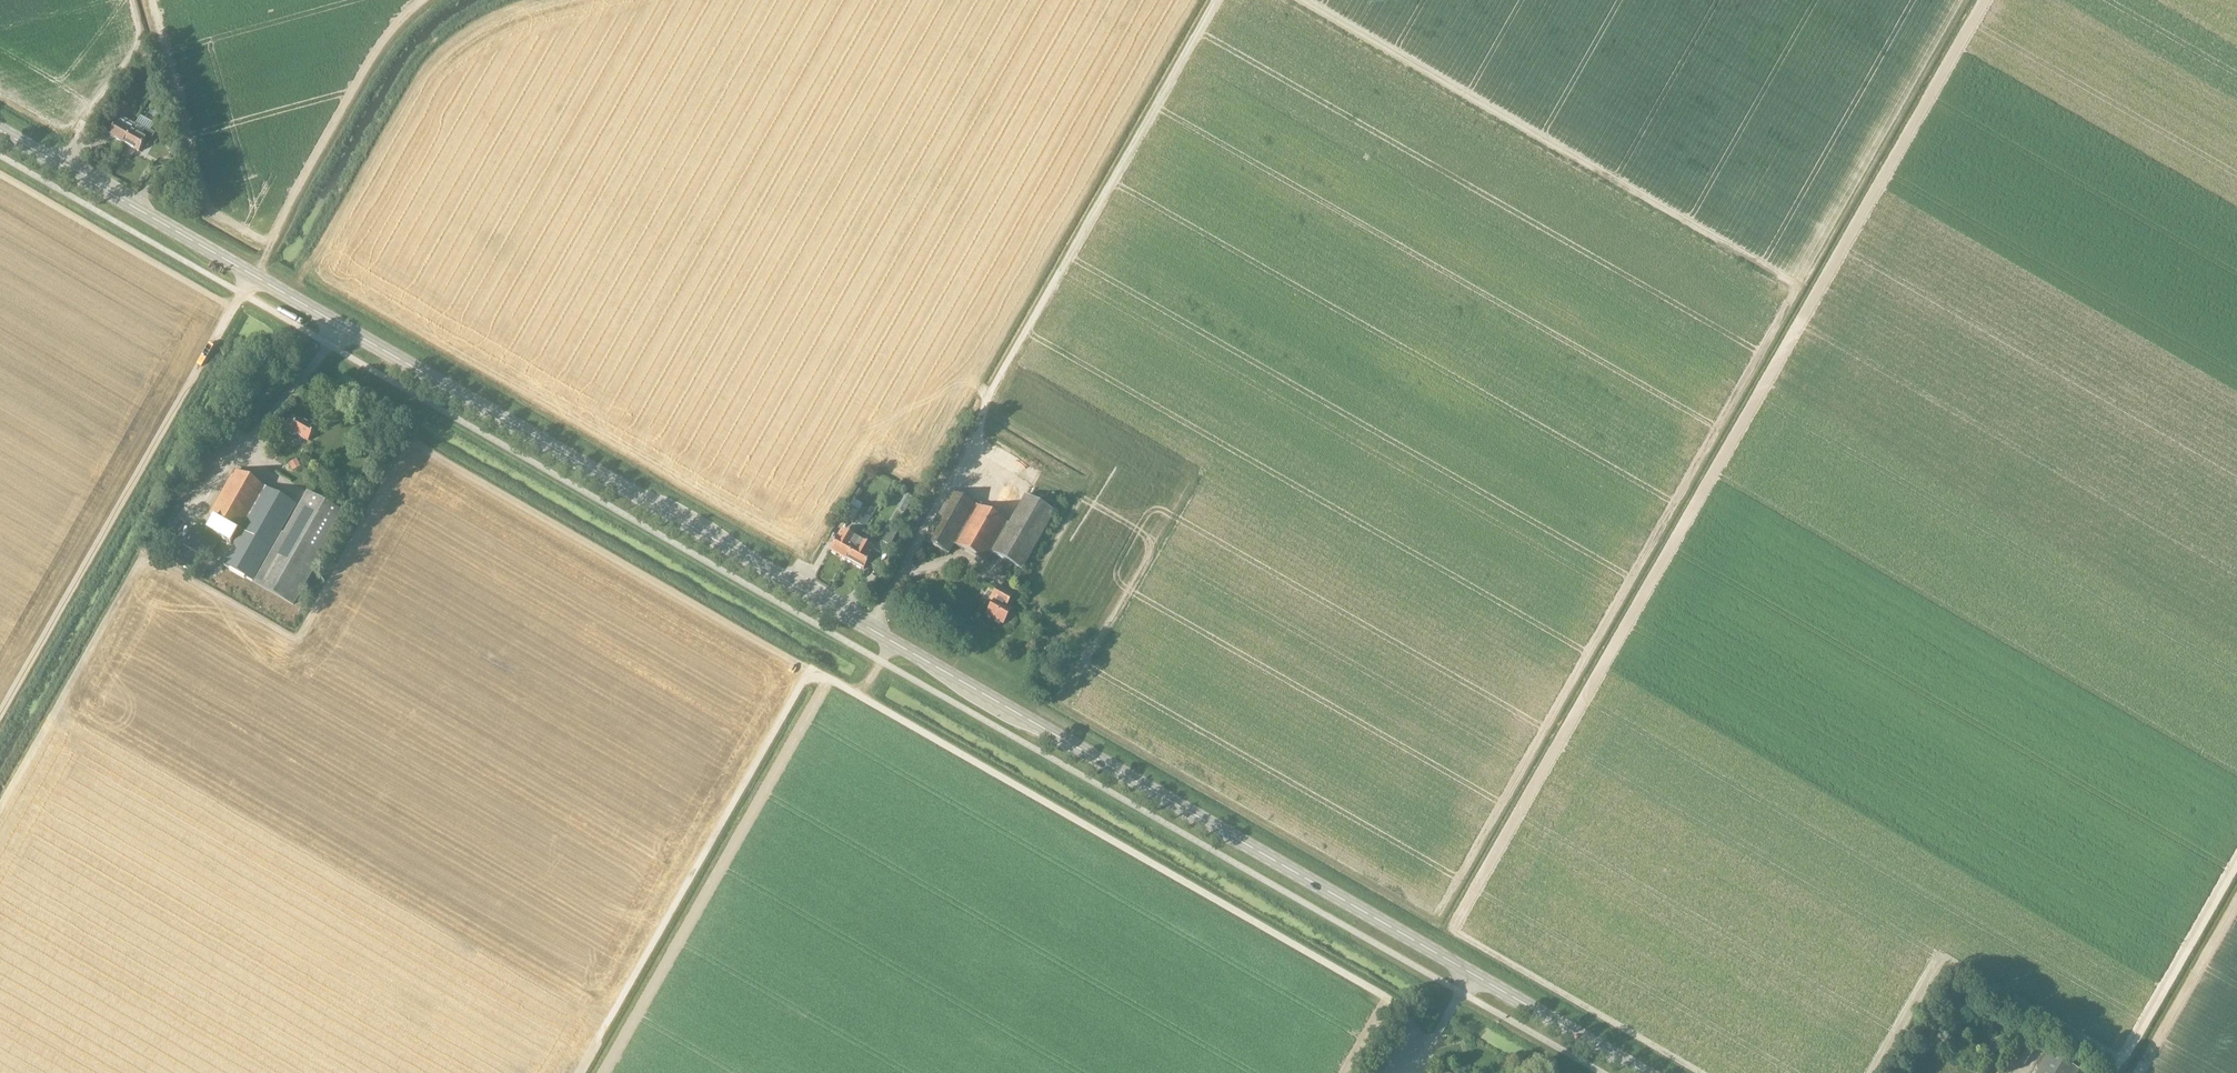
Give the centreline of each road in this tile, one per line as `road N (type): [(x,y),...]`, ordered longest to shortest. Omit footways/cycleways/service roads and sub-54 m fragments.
road 1 (track): [(1425,1047),(1397,1006),(810,669),(577,1072)]
road 2 (primary): [(1472,973),(892,641)]
road 3 (primary): [(892,641),(339,325)]
road 4 (track): [(233,308),(0,715)]
road 5 (primary): [(1646,1072),(1472,973)]
road 6 (primary): [(252,275),(136,208)]

